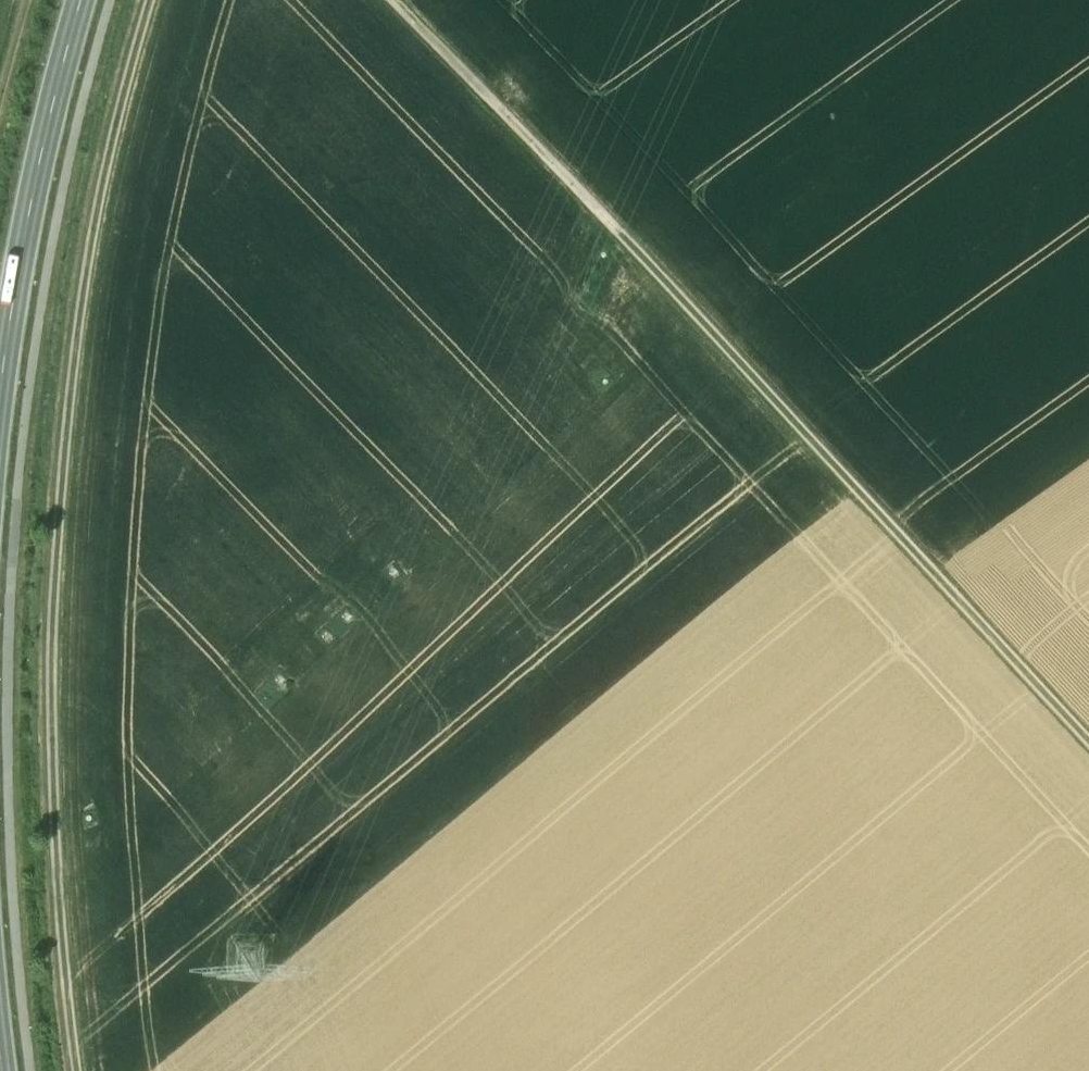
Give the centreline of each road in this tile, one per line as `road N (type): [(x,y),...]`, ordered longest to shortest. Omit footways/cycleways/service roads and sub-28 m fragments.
road 1 (track): [(82,1070),(51,696),(61,514),(87,264),(155,0)]
road 2 (track): [(394,0),(1088,739)]
road 3 (secondary): [(0,383),(26,218),(83,0)]

